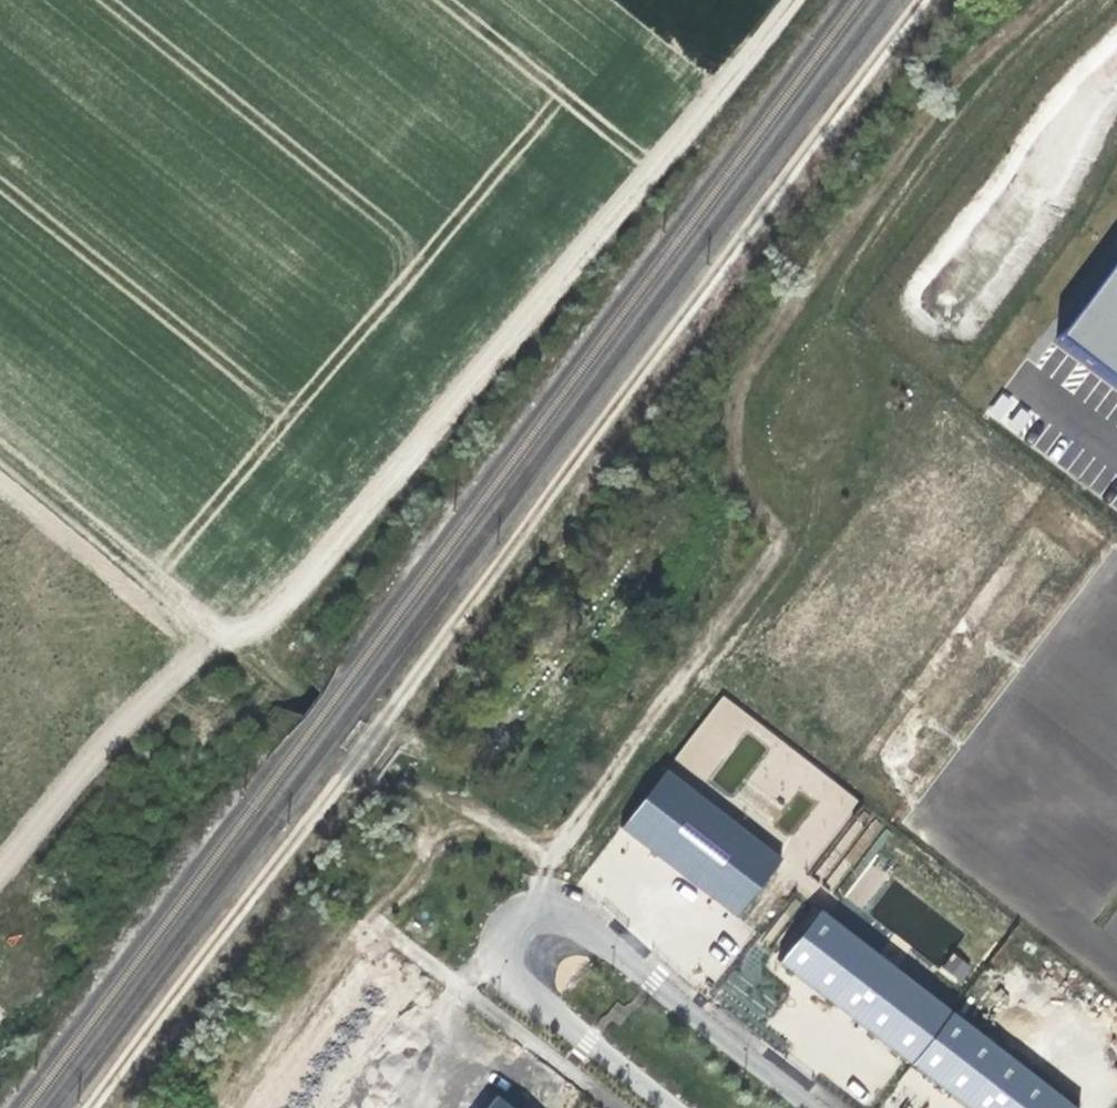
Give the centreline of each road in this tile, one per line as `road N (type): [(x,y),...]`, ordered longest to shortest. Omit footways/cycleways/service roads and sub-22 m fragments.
road 1 (track): [(0,871),(165,674),(266,623),(297,592),(790,0)]
road 2 (track): [(923,0),(357,752)]
road 3 (unclassified): [(813,1107),(586,930),(545,916),(515,926),(505,956),(523,991),(675,1107)]
road 4 (track): [(0,457),(171,601),(180,639),(165,674)]

